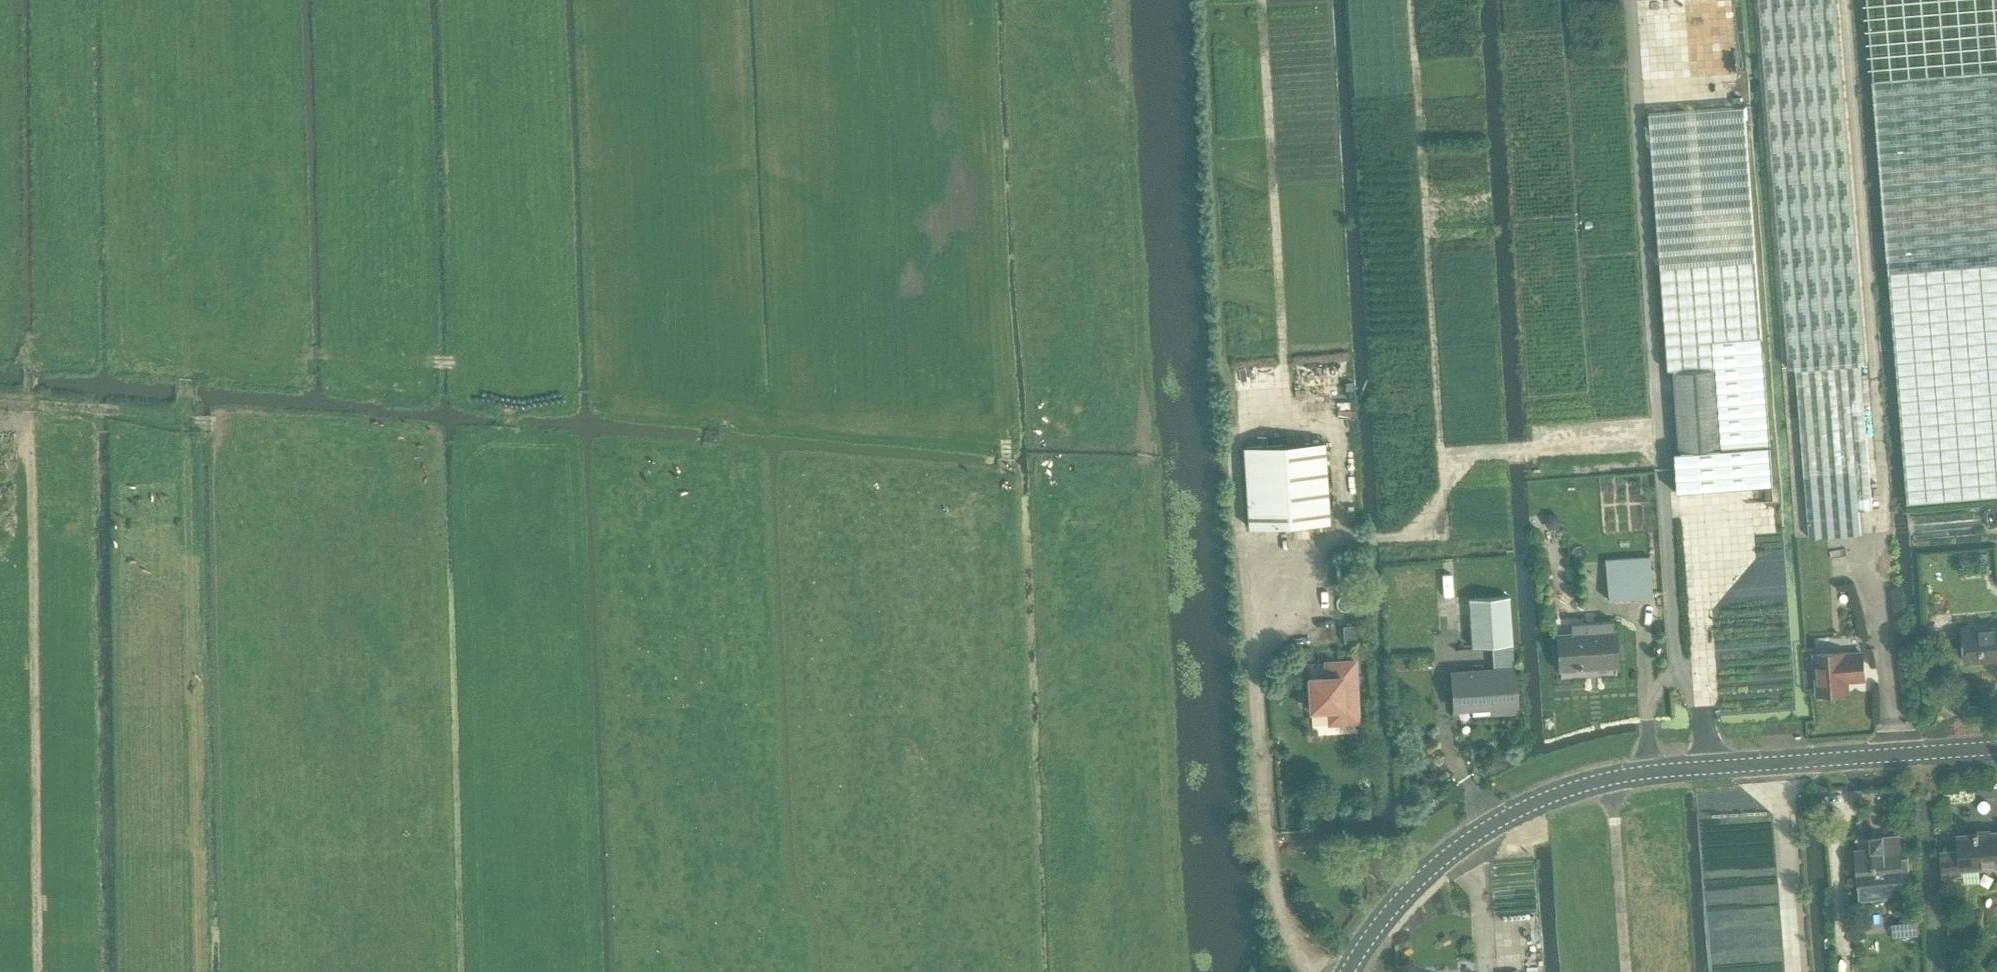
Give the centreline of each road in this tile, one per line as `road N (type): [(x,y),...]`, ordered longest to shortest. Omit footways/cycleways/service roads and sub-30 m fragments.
road 1 (track): [(1315,971),(1299,952),(1272,874),(1245,548),(1343,541),(1337,441),(1283,366),(1260,0)]
road 2 (track): [(1706,767),(1703,718),(1674,655),(1628,0)]
road 3 (unclassified): [(1348,971),(1422,876),(1491,825),(1558,793),(1706,767),(1996,748)]
road 4 (track): [(37,971),(31,455)]
road 5 (track): [(1444,491),(1411,0)]
road 6 (track): [(1343,541),(1404,538),(1474,455),(1659,442)]
road 7 (track): [(1799,971),(1781,763)]
road 8 (track): [(1626,971),(1612,778)]

